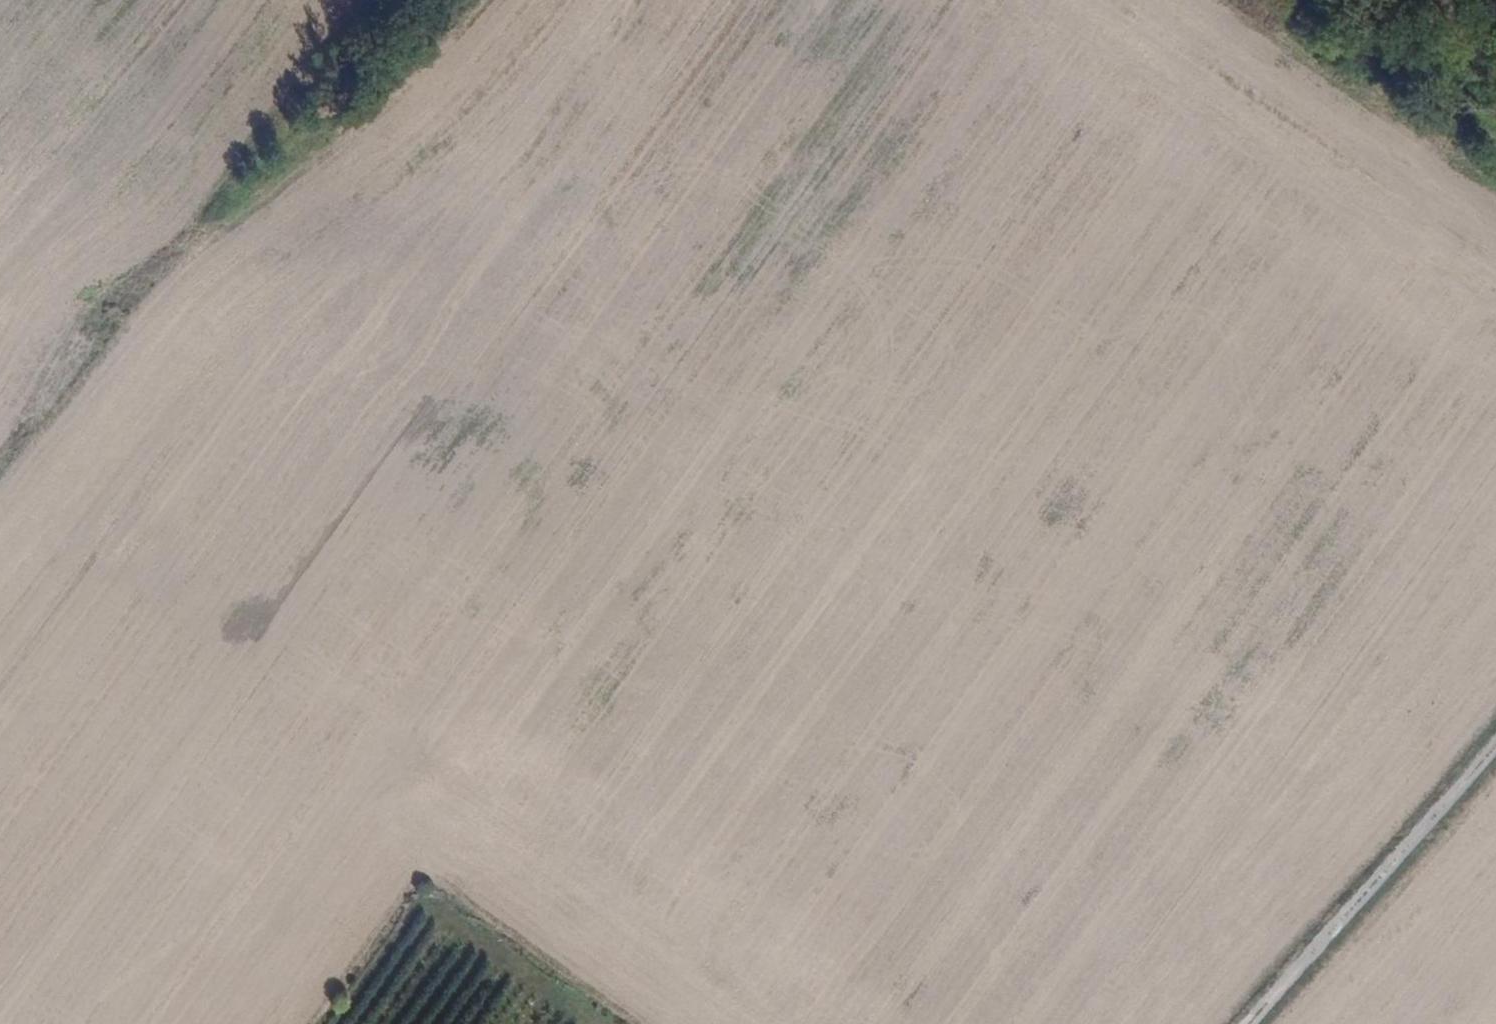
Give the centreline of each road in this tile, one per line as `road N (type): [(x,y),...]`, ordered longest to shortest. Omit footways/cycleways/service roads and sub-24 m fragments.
road 1 (track): [(1495,747),(1250,1023)]

